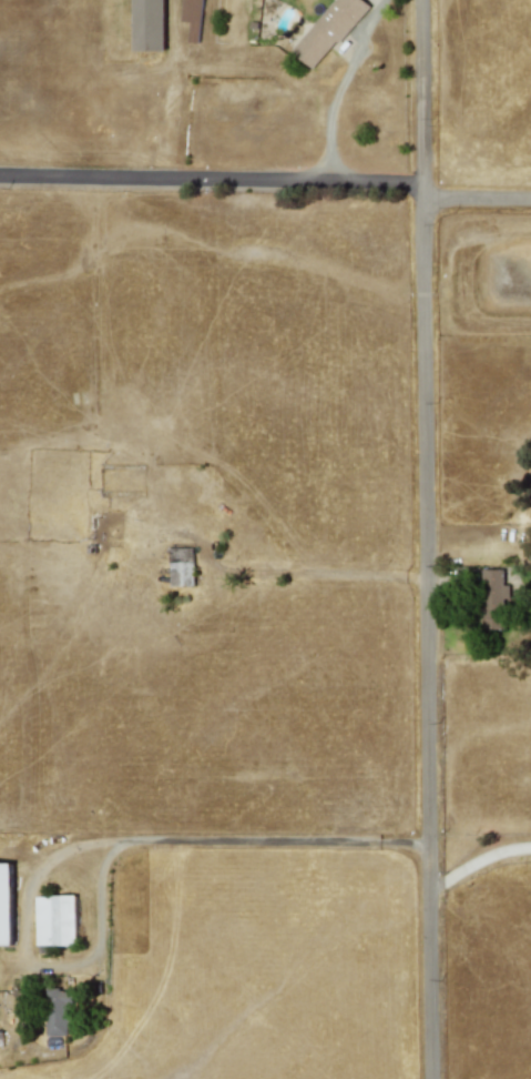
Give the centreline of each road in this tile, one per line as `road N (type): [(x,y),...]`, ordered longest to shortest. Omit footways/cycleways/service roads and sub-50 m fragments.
road 1 (residential): [(431,1078),(422,200)]

